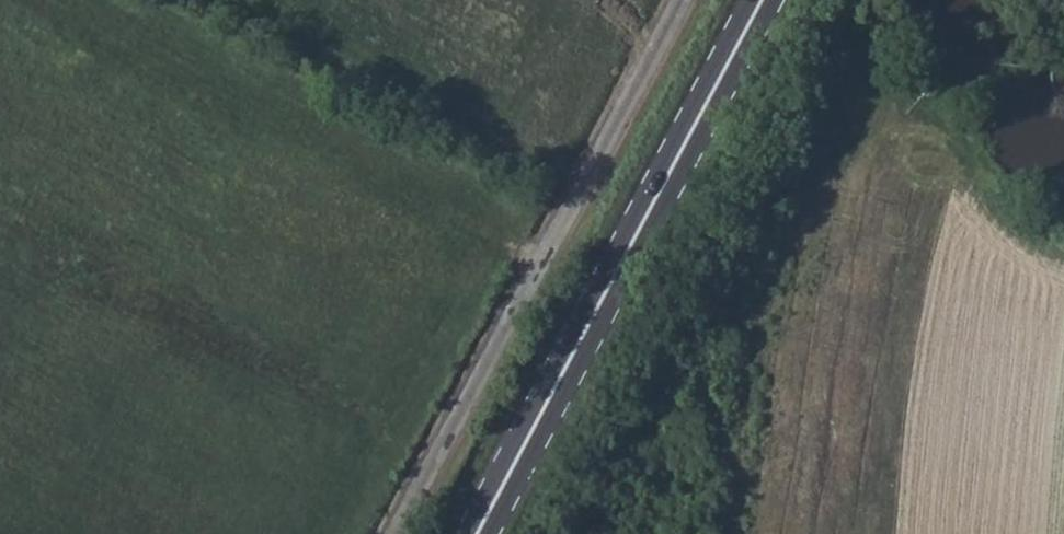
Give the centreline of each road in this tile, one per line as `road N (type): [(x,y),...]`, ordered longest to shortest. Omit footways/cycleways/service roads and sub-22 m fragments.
road 1 (unclassified): [(397,533),(683,0)]
road 2 (primary): [(762,0),(477,533)]

